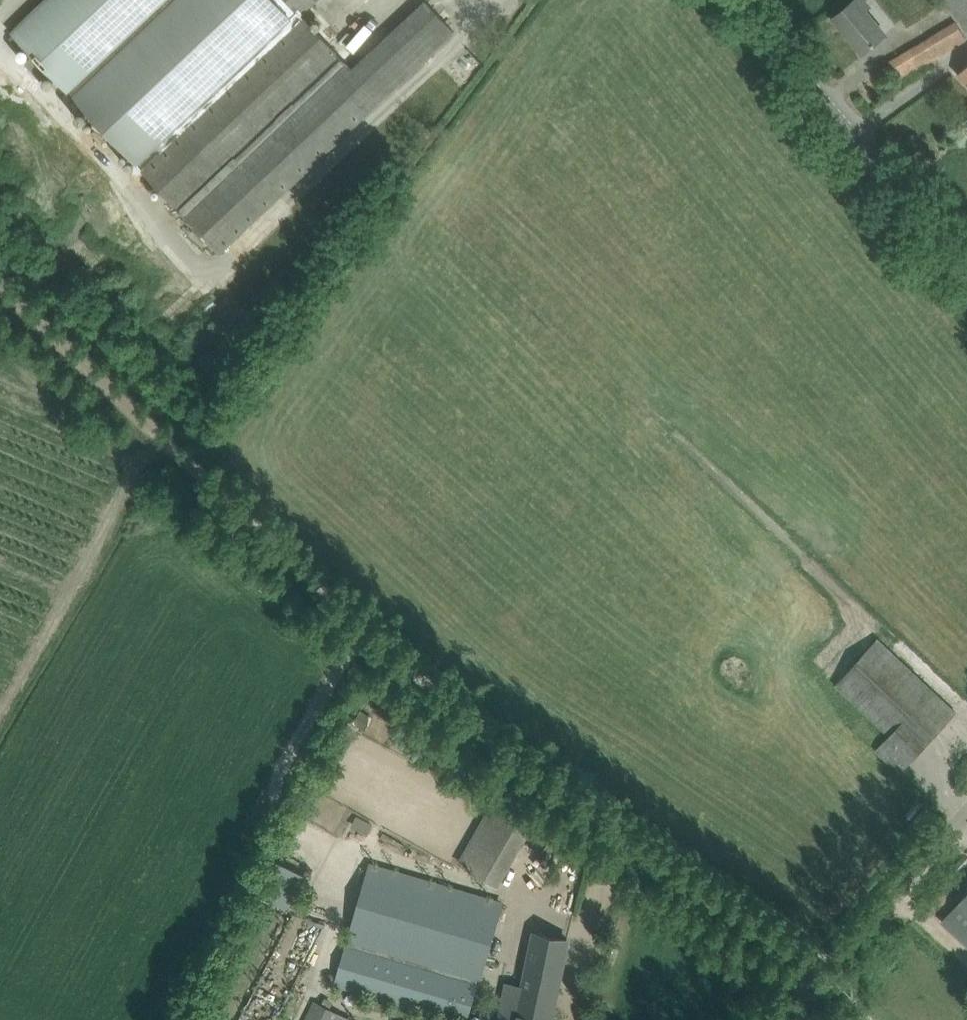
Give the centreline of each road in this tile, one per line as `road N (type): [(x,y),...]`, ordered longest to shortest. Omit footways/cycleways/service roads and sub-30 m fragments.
road 1 (track): [(522,761),(364,630),(198,463),(0,291)]
road 2 (unclassified): [(826,974),(522,761)]
road 3 (tertiary): [(966,272),(740,0)]
road 4 (unclassified): [(826,974),(966,811)]

